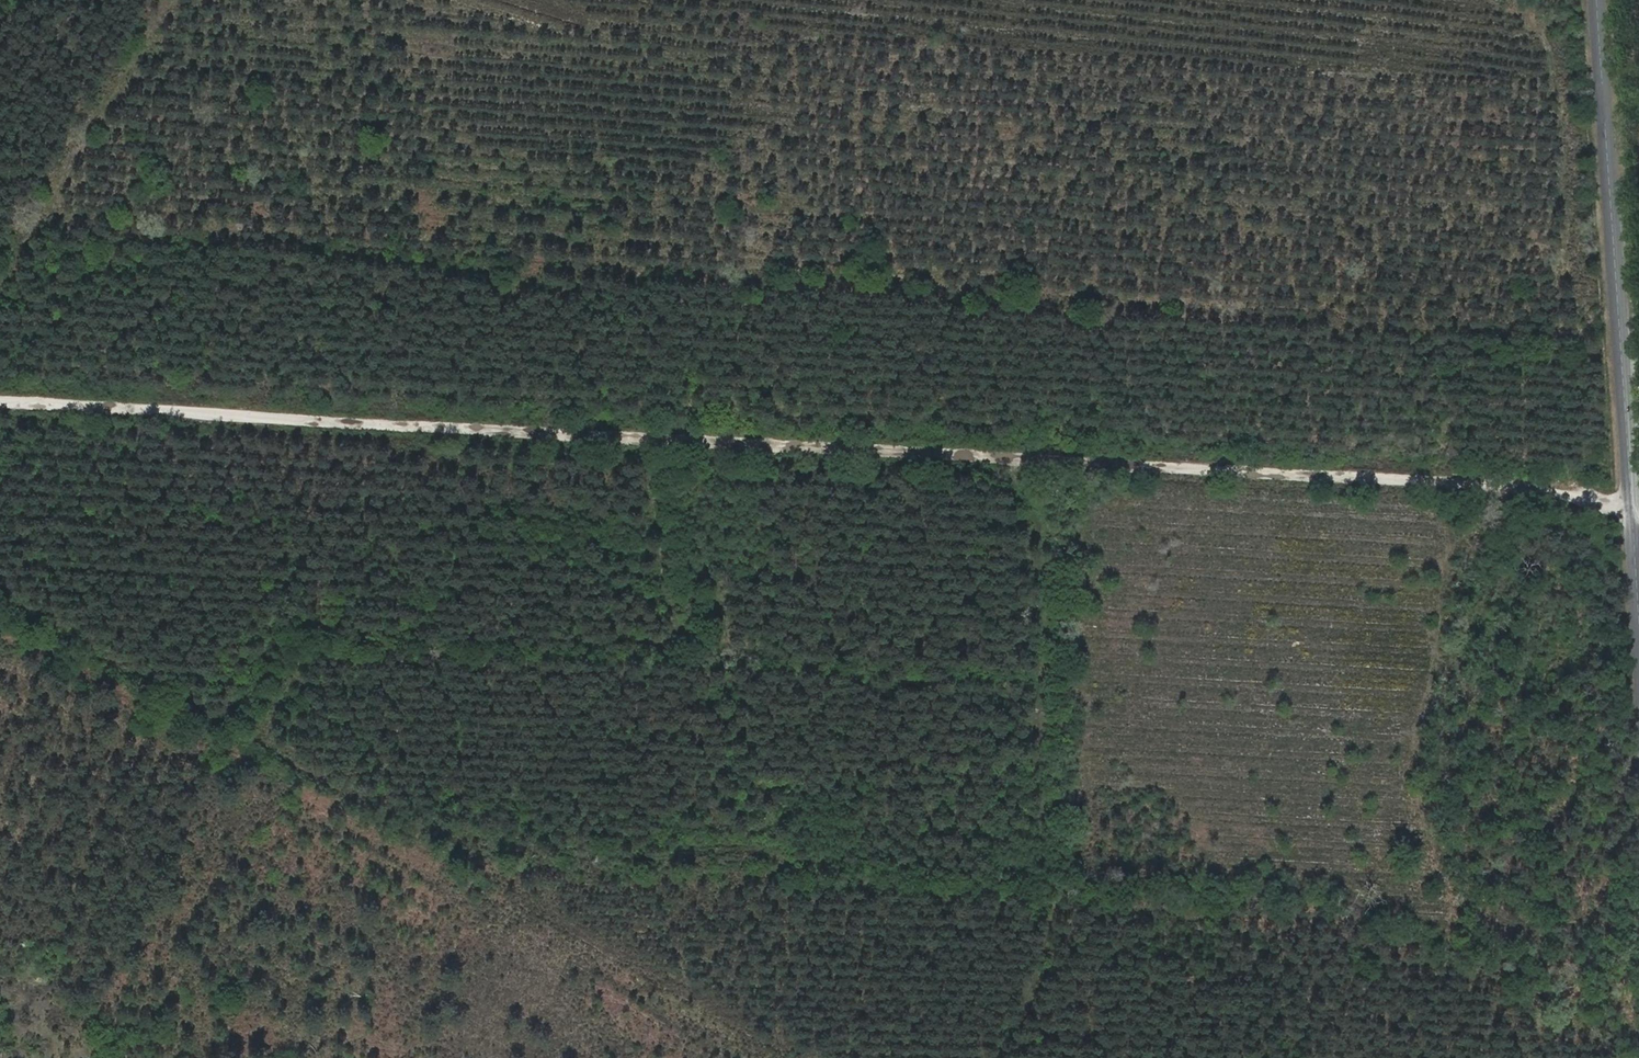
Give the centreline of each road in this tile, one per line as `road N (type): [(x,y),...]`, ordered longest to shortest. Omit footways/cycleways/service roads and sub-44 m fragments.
road 1 (track): [(1638,518),(1567,490),(0,401)]
road 2 (track): [(738,1057),(266,794),(218,806),(93,1055),(46,1037),(44,1015),(65,1004),(76,981),(91,818),(143,800),(148,783),(27,671),(0,671)]
road 3 (track): [(1049,460),(1049,901),(1042,951),(987,1057)]
road 4 (tertiary): [(1596,0),(1631,515)]

